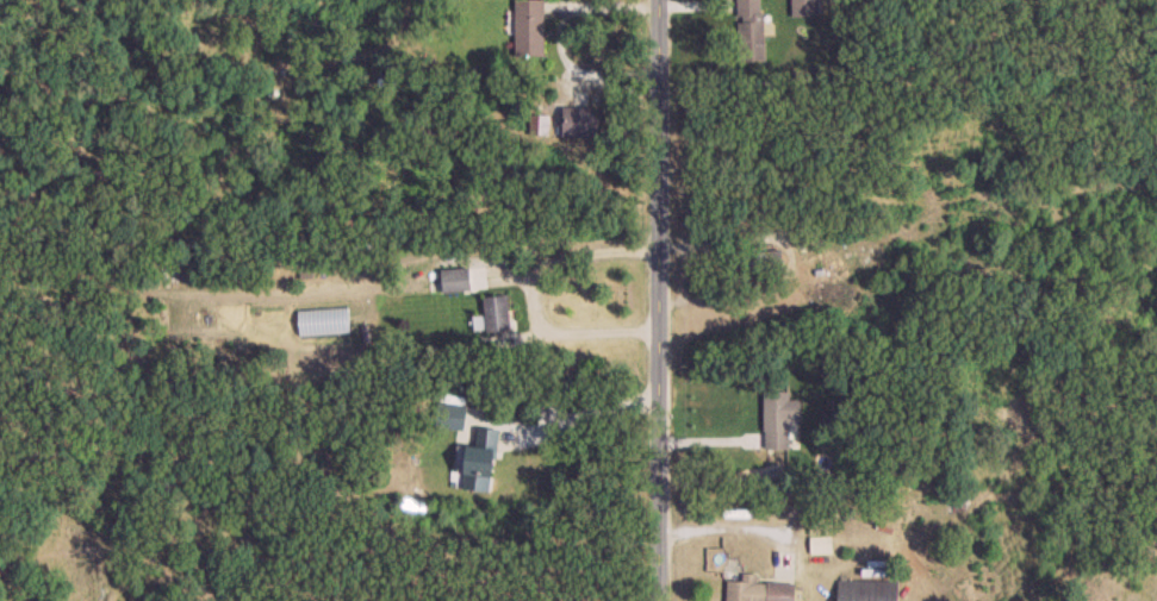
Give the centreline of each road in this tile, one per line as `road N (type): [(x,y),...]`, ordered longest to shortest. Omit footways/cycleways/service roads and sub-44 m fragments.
road 1 (residential): [(655,600),(657,0)]

